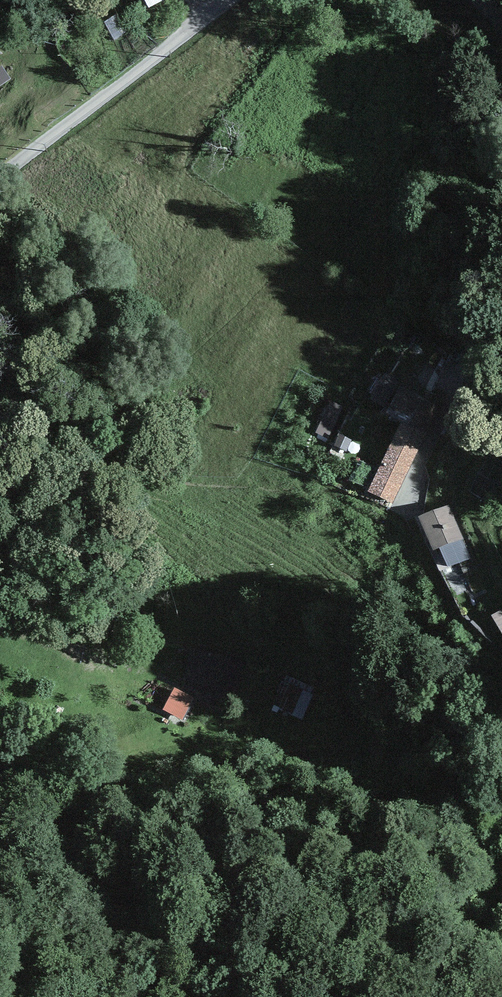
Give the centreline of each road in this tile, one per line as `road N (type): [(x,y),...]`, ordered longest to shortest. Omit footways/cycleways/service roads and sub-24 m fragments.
road 1 (unclassified): [(0,180),(231,0)]

